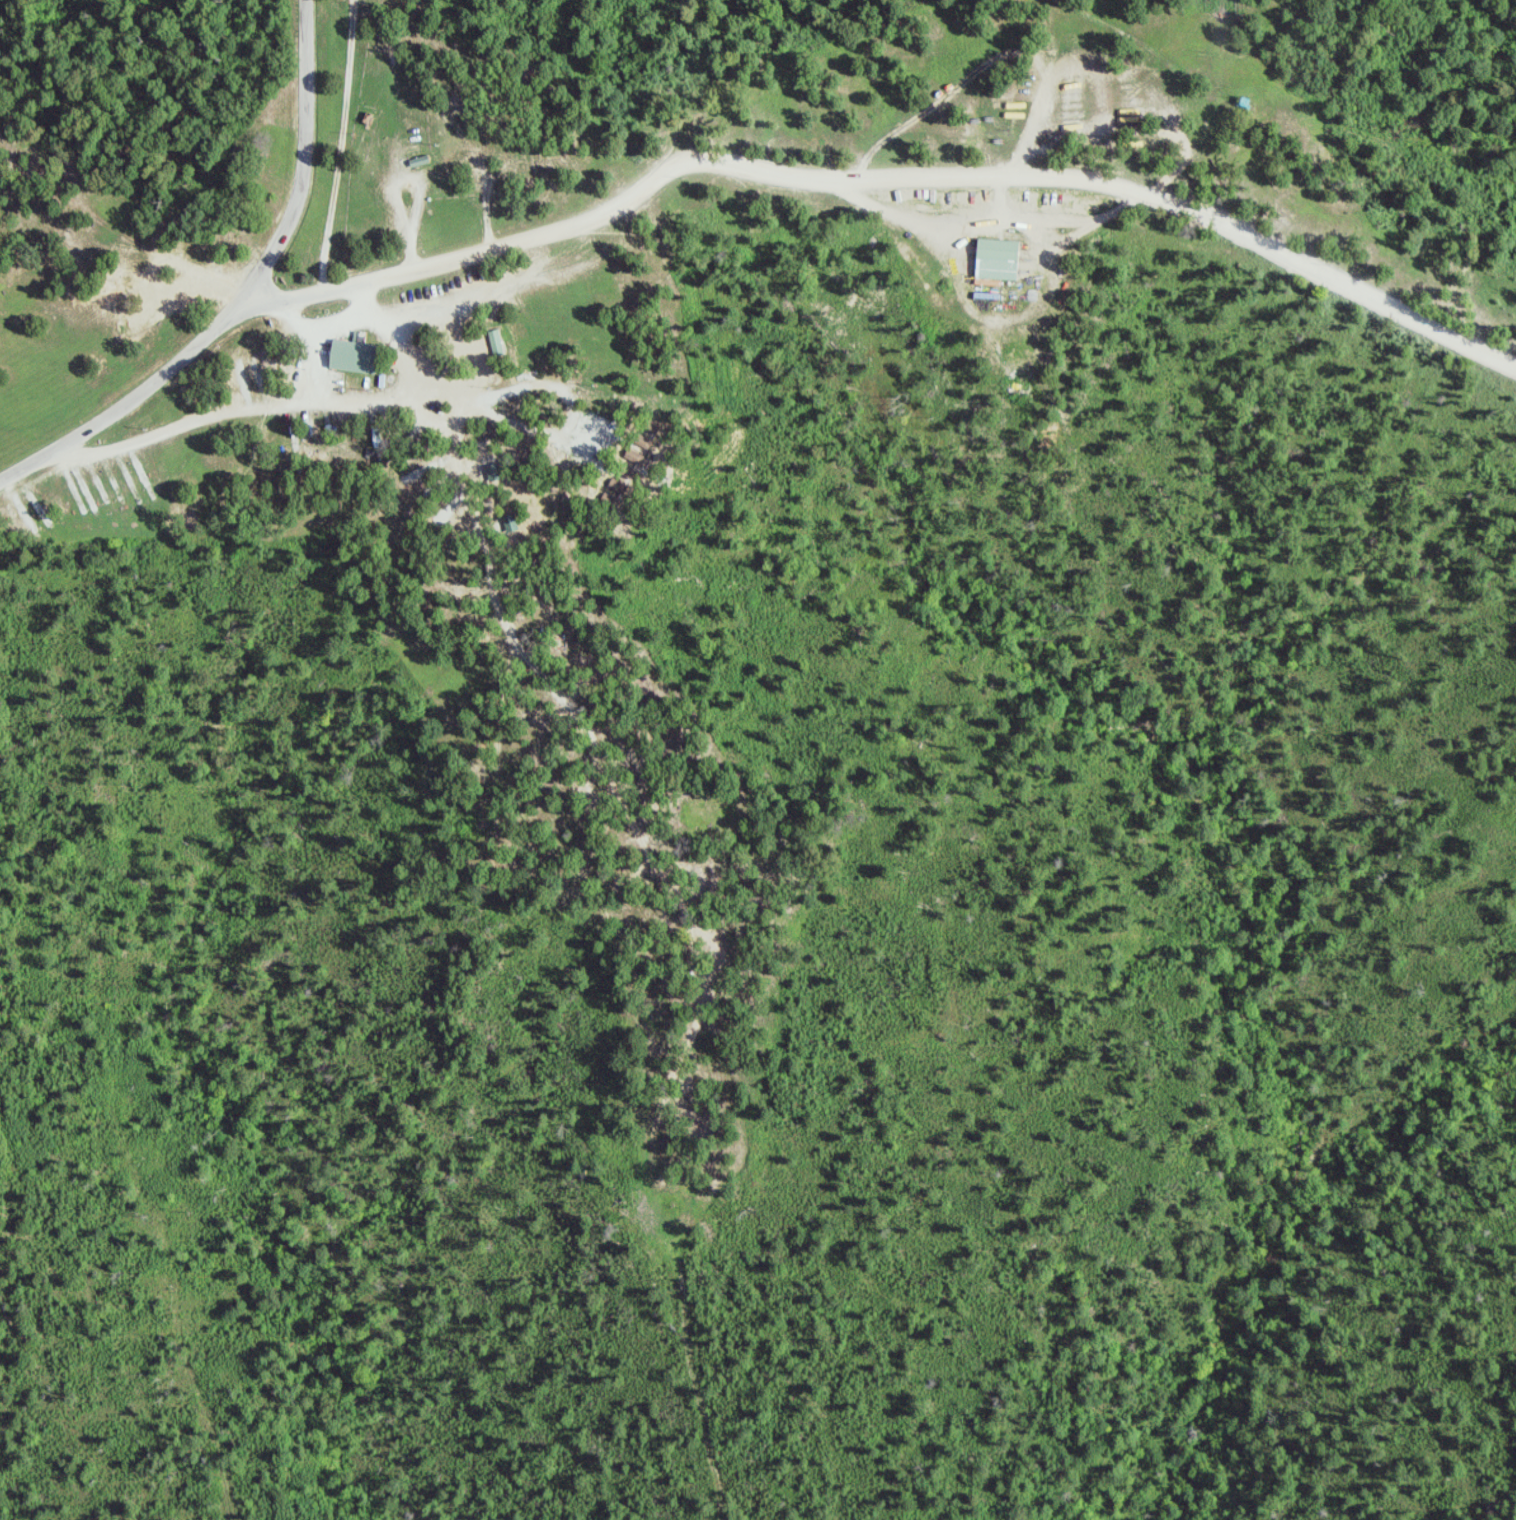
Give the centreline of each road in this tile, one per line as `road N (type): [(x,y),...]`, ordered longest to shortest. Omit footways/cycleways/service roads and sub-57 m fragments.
road 1 (residential): [(1515,367),(1218,220),(1075,178),(784,179),(687,161),(607,216),(410,273)]
road 2 (residential): [(0,483),(143,394),(245,308),(290,233),(307,183),(310,0)]
road 3 (residential): [(410,273),(245,308)]

